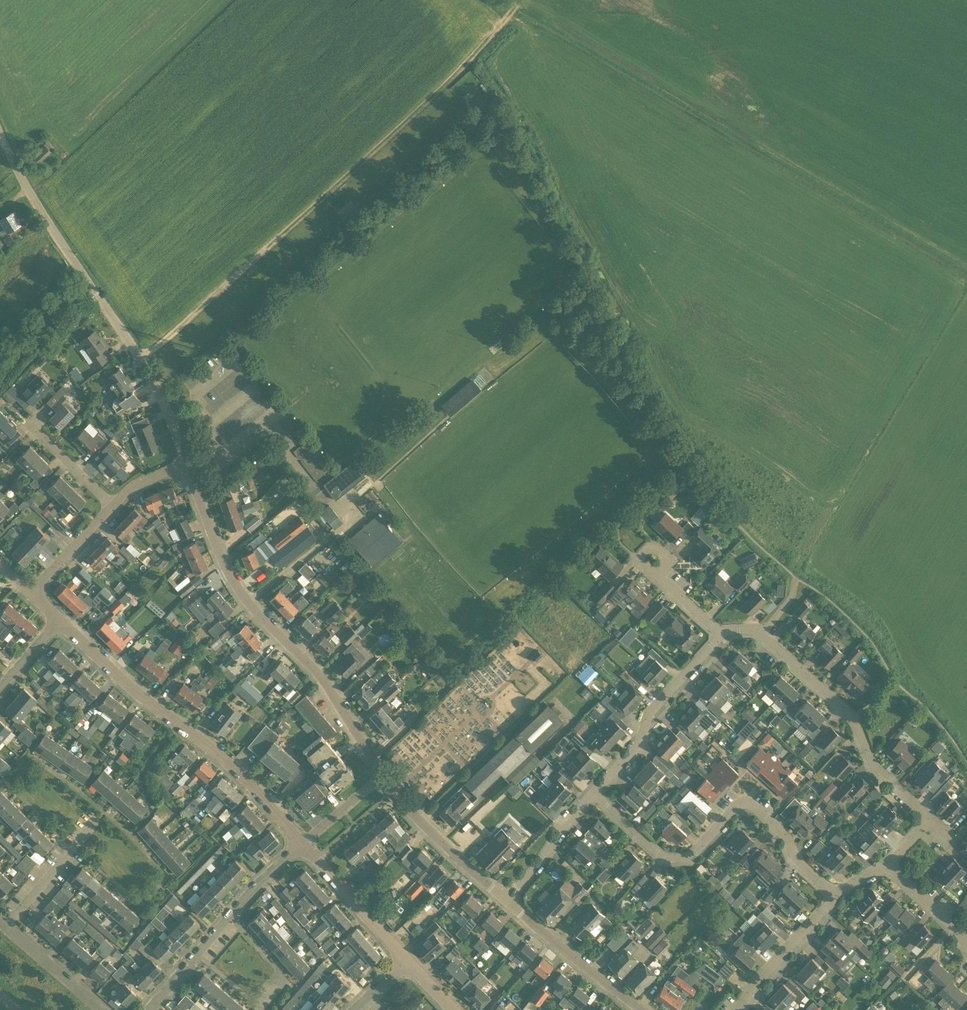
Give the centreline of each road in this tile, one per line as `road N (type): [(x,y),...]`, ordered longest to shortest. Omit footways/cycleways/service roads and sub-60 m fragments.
road 1 (track): [(141,363),(525,5),(966,265)]
road 2 (residential): [(382,775),(321,678),(232,580),(186,464)]
road 3 (residential): [(836,896),(744,800),(689,858),(665,859),(593,793)]
road 4 (residential): [(302,844),(228,763),(59,620)]
road 5 (residential): [(930,819),(875,767),(852,717),(762,634)]
road 6 (residential): [(150,1009),(302,844)]
road 7 (track): [(420,821),(571,676)]
road 8 (residential): [(721,634),(648,713),(640,743),(593,793)]
road 9 (unclassified): [(0,134),(97,294)]
road 10 (residential): [(506,901),(382,775)]
road 11 (residential): [(641,1009),(506,901)]
road 12 (residential): [(405,962),(302,844)]
road 13 (residential): [(737,1009),(836,896)]
road 14 (residential): [(4,927),(98,820)]
road 15 (residential): [(593,793),(506,901)]
road 16 (residential): [(102,1009),(4,927)]
road 17 (residential): [(112,506),(31,426),(40,417)]

